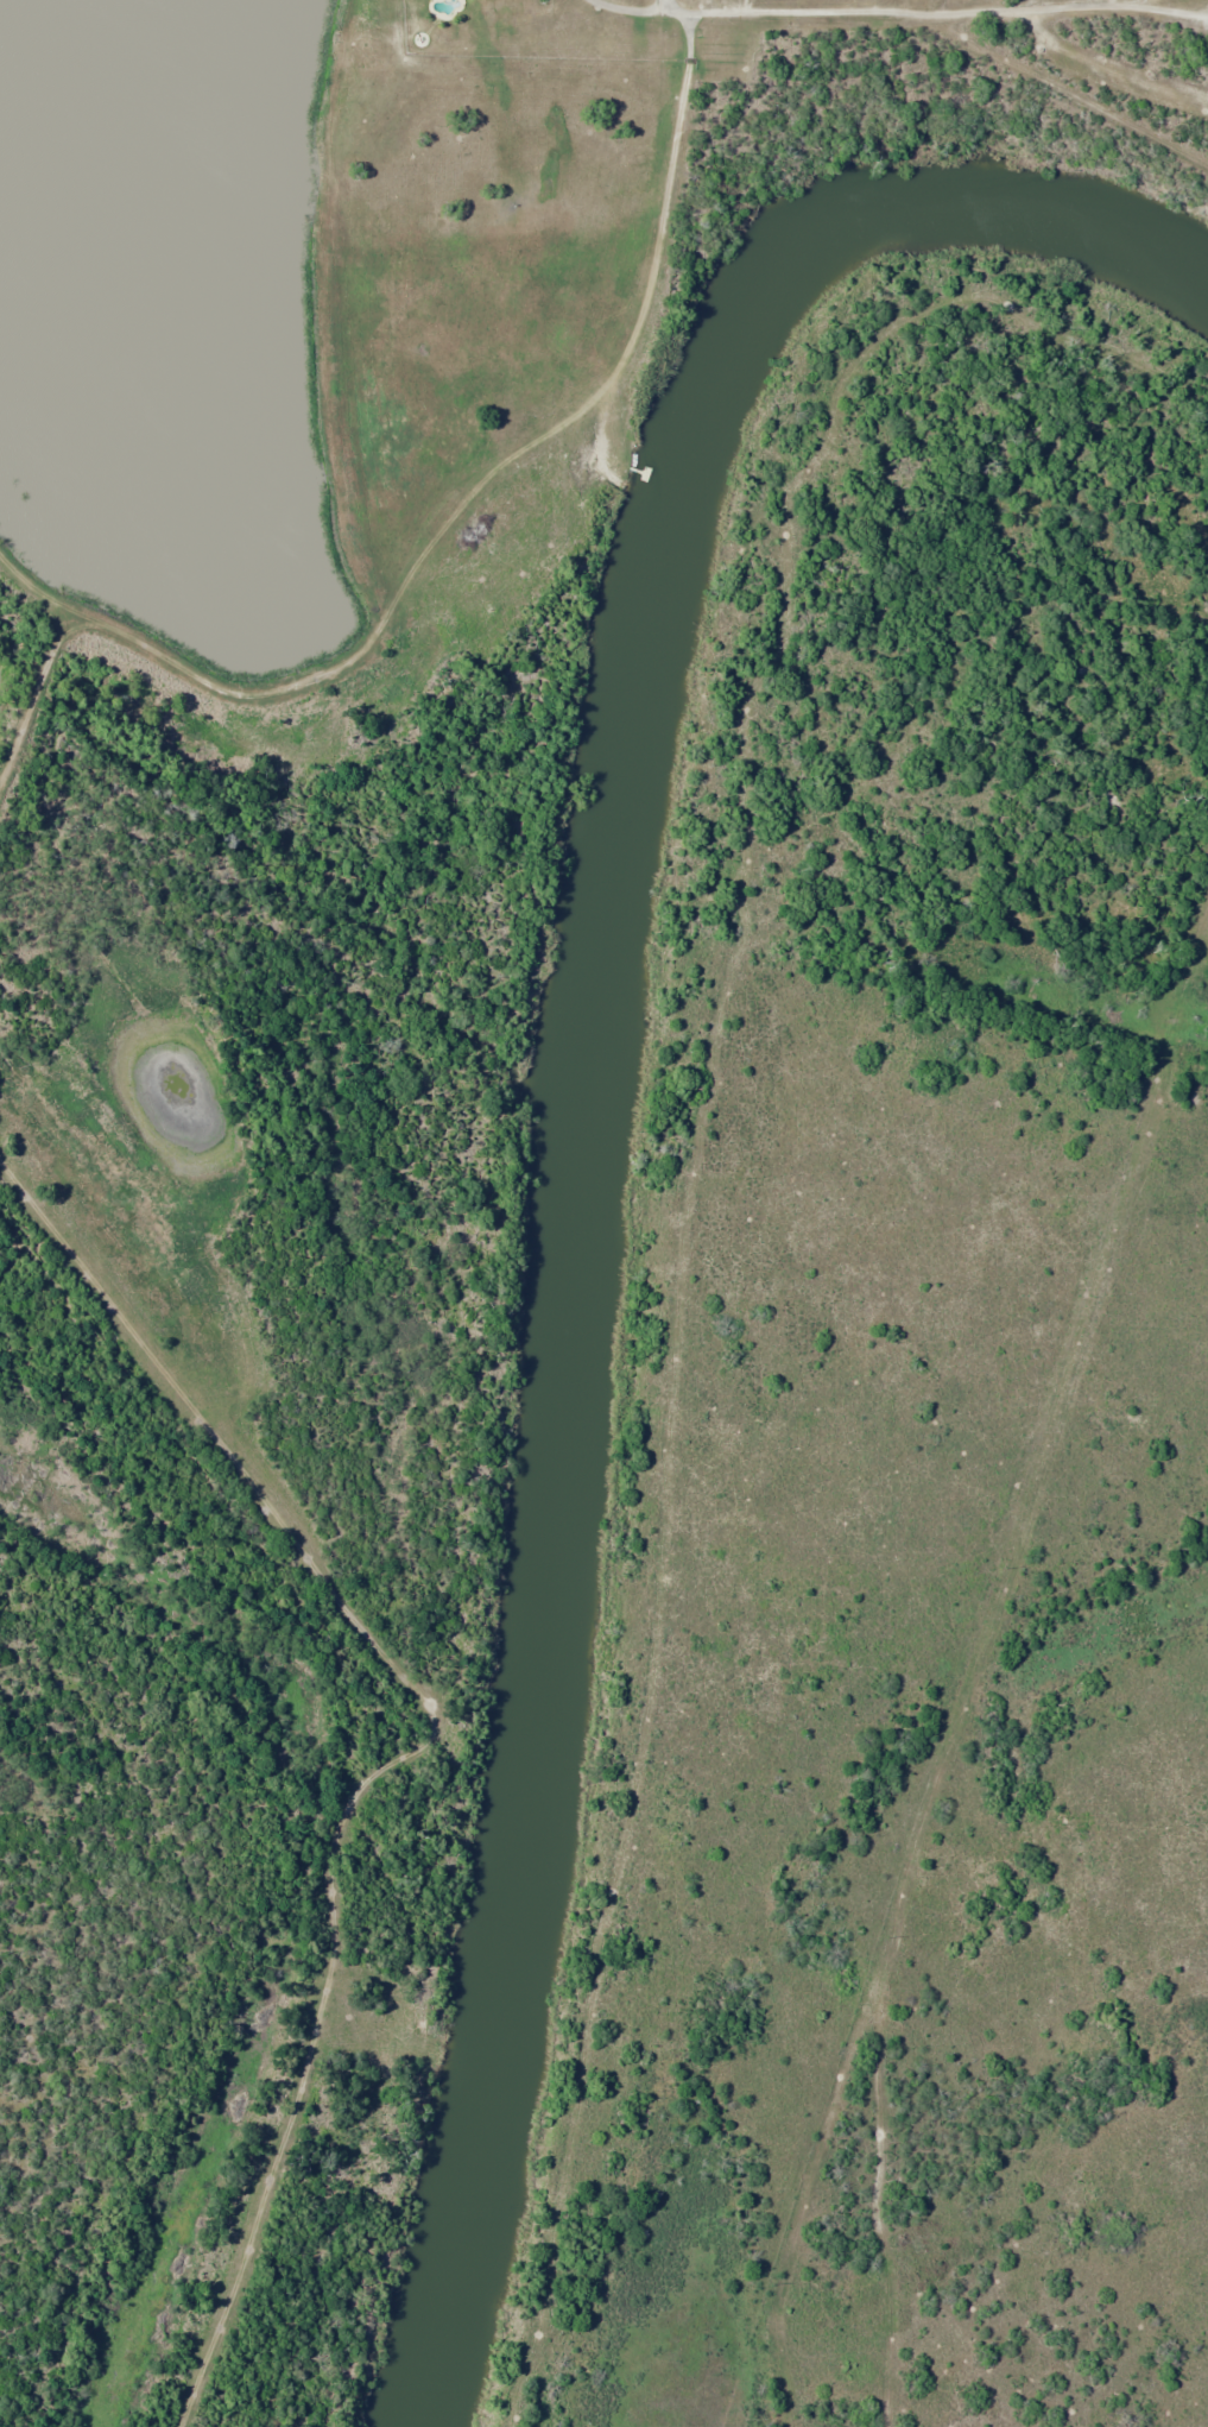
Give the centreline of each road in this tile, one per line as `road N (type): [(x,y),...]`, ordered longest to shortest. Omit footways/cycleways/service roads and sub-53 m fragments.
road 1 (residential): [(1207,1275),(826,1199),(746,1222),(700,1297),(665,1902),(547,2426)]
road 2 (residential): [(0,539),(99,645),(196,692),(391,681),(535,461),(597,260),(643,226),(711,203),(706,88),(632,36),(620,0)]

